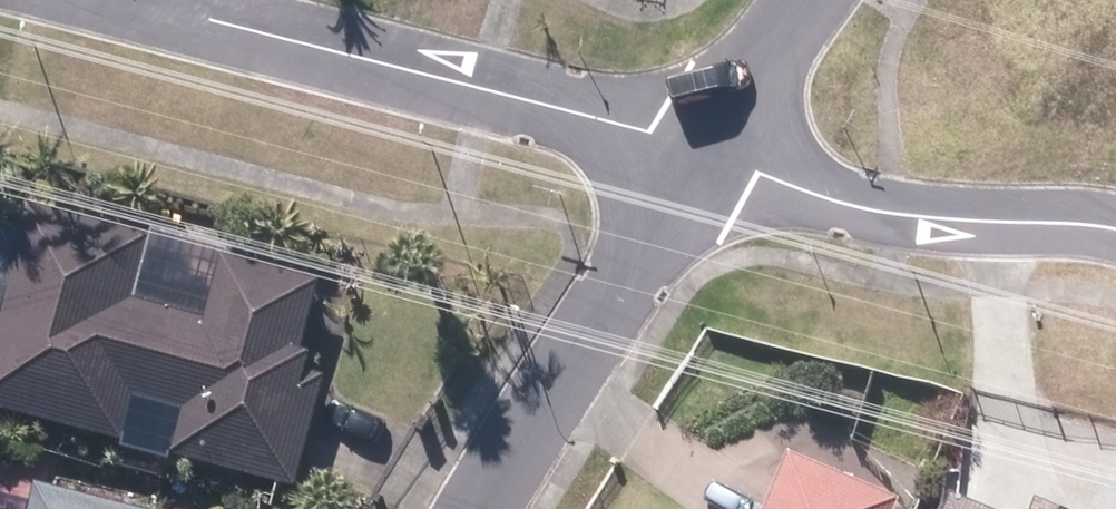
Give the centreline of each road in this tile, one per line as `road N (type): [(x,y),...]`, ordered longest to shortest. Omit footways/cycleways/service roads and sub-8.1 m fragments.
road 1 (residential): [(119,0),(698,151)]
road 2 (residential): [(1115,227),(912,215),(834,202),(698,151)]
road 3 (residential): [(698,151),(492,508)]
road 4 (residential): [(813,0),(698,151)]

